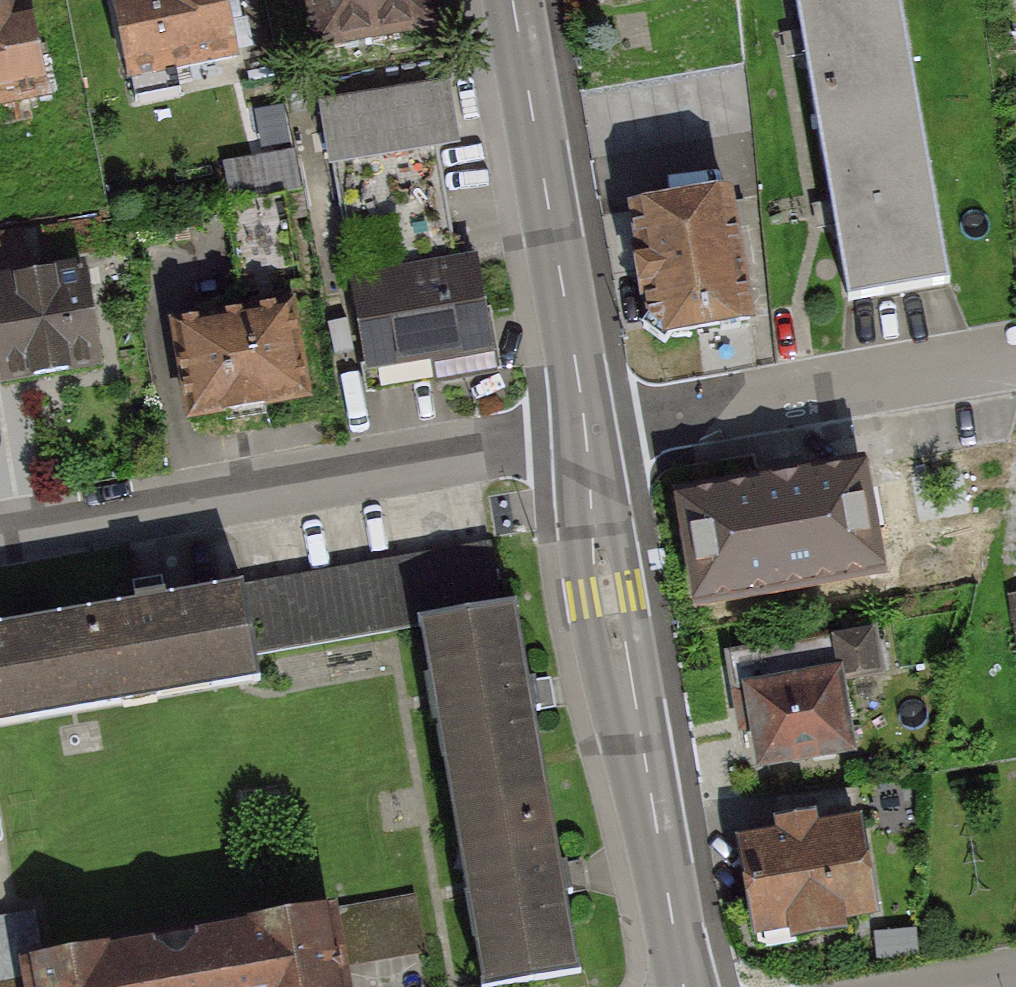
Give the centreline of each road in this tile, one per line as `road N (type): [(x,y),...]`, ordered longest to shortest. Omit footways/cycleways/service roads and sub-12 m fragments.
road 1 (residential): [(589,433),(0,534)]
road 2 (tertiary): [(589,433),(608,595),(684,986)]
road 3 (tertiary): [(513,0),(589,433)]
road 4 (residential): [(1015,356),(589,433)]

